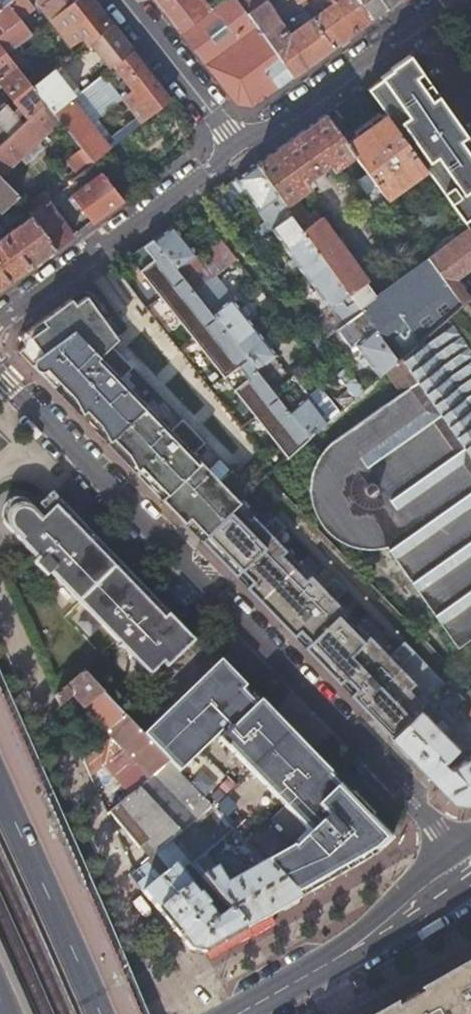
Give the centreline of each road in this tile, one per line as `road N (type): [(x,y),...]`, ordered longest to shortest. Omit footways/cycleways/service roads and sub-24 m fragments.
road 1 (residential): [(456,847),(0,371)]
road 2 (residential): [(236,145),(0,323)]
road 3 (residential): [(445,0),(262,135),(236,145)]
road 4 (primary): [(99,1013),(0,788)]
road 5 (residential): [(236,145),(117,0)]
road 6 (residential): [(359,943),(461,871),(456,847)]
road 7 (secondary): [(239,1013),(359,943)]
road 8 (secondary): [(456,847),(359,943)]
road 9 (secondary): [(359,943),(470,882)]

